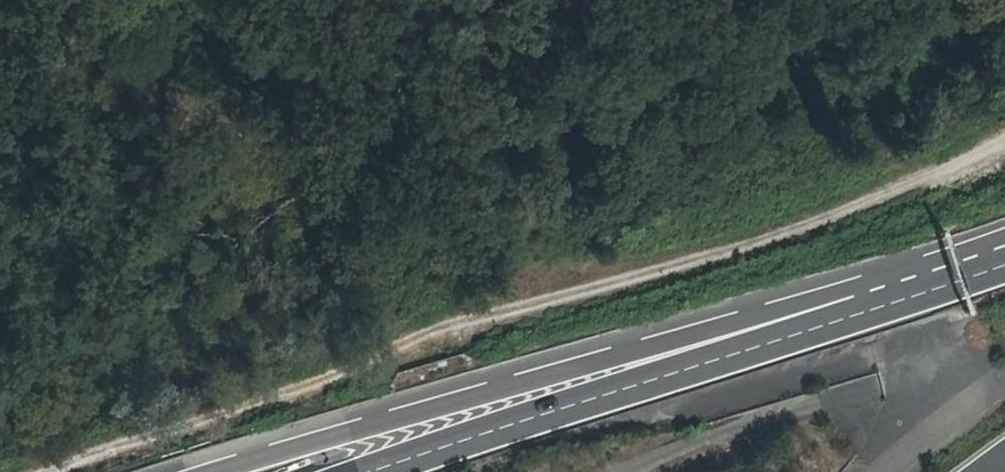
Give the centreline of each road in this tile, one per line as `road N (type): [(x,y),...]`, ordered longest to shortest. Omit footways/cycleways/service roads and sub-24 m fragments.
road 1 (track): [(1004,141),(795,225),(69,471)]
road 2 (motorway): [(1004,236),(212,471)]
road 3 (motorway): [(1004,262),(380,471)]

